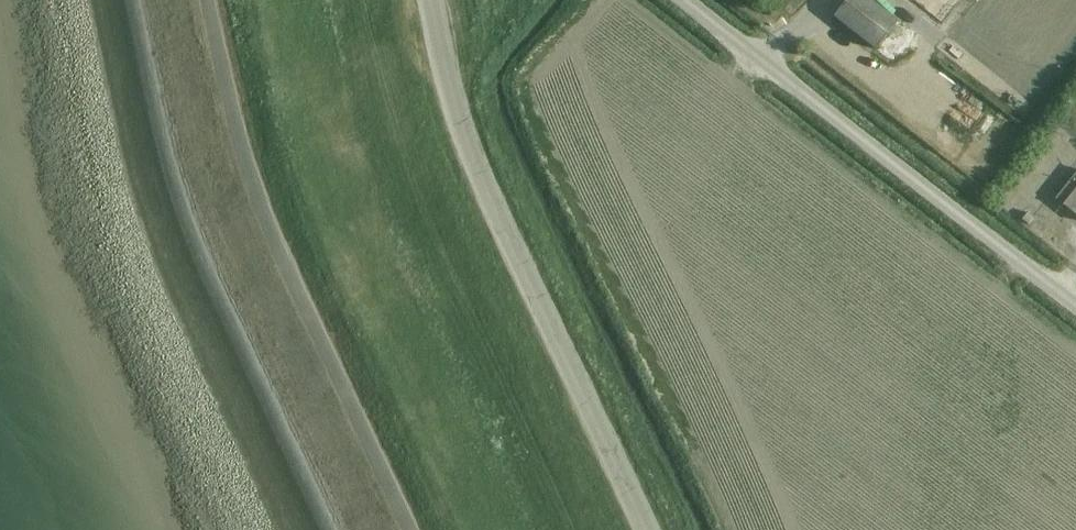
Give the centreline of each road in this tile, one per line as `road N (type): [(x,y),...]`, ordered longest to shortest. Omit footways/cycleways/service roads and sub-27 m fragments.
road 1 (residential): [(643,529),(463,133),(436,0)]
road 2 (unclassified): [(410,529),(268,246),(242,169),(209,0)]
road 3 (unclassified): [(1075,307),(684,0)]

